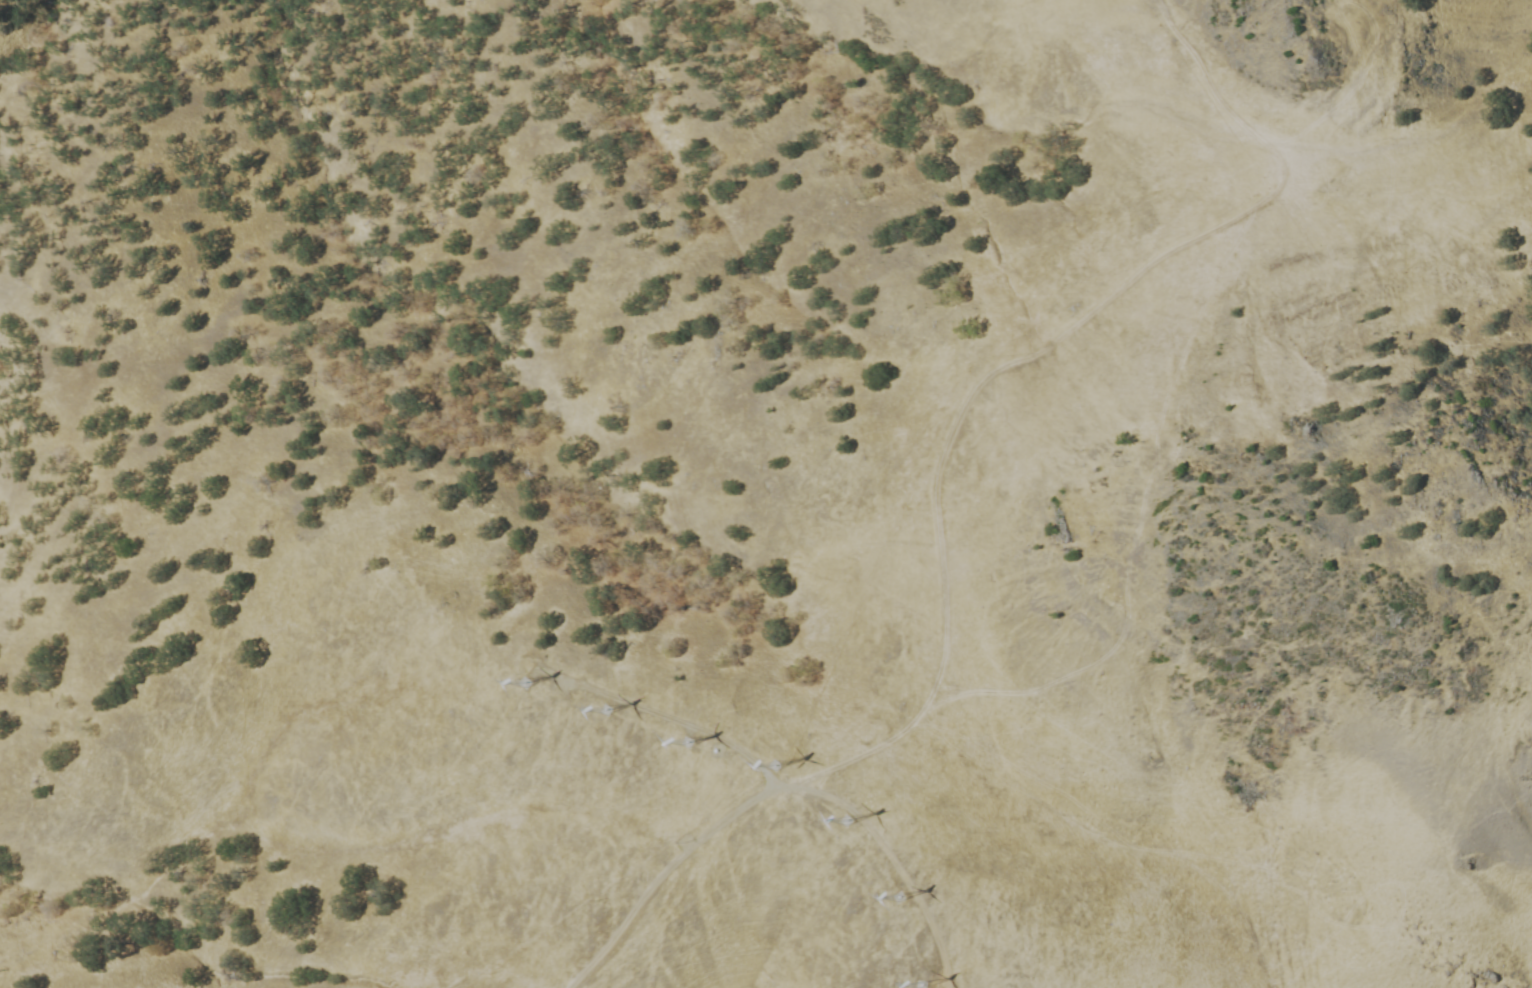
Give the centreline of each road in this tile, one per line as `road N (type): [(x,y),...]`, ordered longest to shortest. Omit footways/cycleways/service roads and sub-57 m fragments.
road 1 (track): [(788,786),(899,736),(938,678),(945,644),(938,466),(979,379),(1040,348),(1139,270),(1281,182),(1277,154),(1216,97),(1154,0)]

